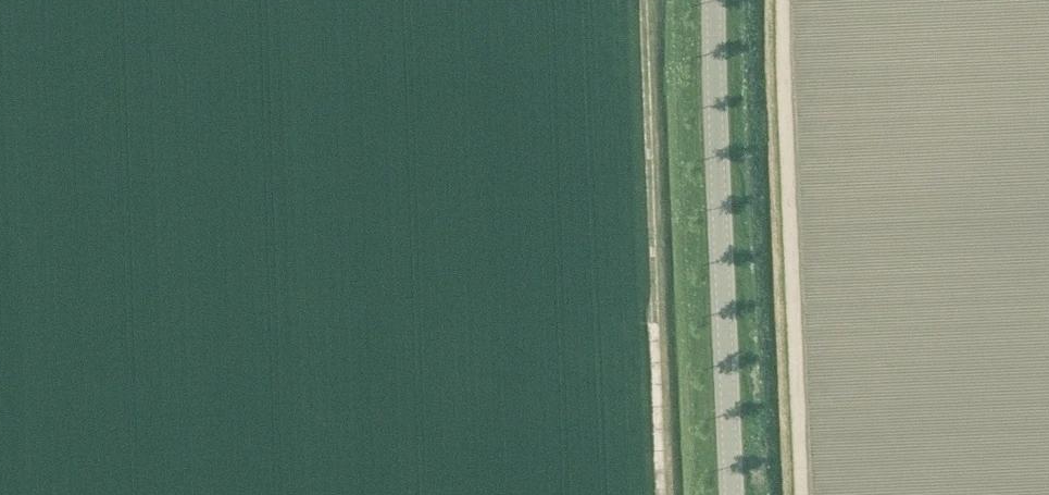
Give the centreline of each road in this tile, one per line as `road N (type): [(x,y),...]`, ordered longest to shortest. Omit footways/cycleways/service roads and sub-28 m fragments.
road 1 (unclassified): [(734,494),(717,0)]

